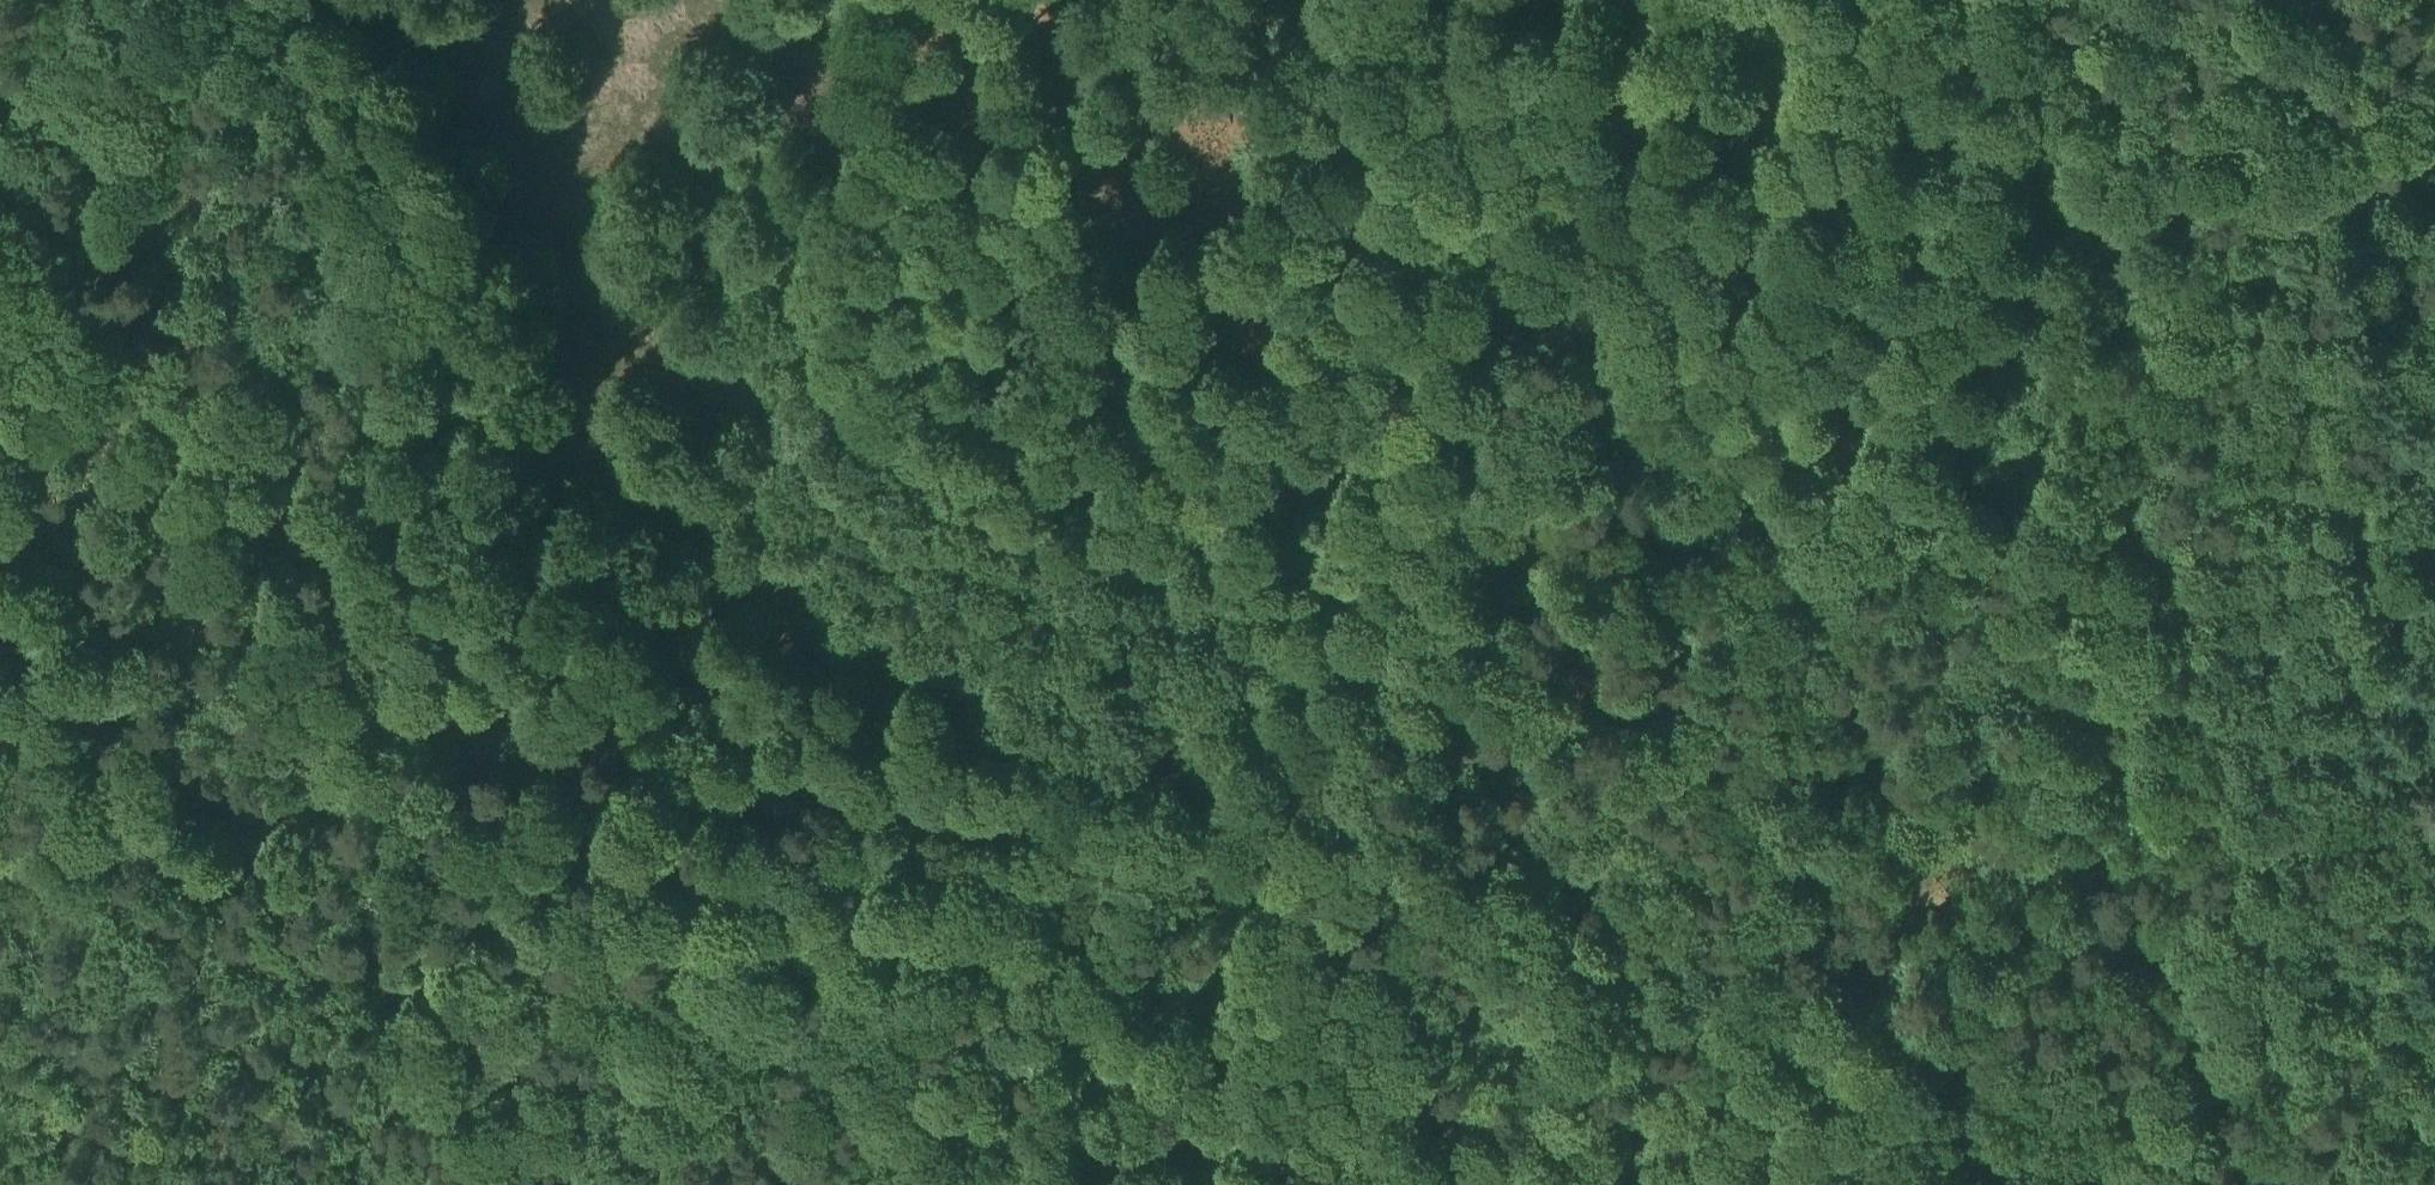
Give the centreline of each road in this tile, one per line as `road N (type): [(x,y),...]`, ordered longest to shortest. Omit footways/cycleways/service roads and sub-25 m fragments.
road 1 (track): [(2089,238),(2290,1184)]
road 2 (track): [(2044,145),(1616,0)]
road 3 (track): [(2434,92),(2116,148),(2044,145)]

